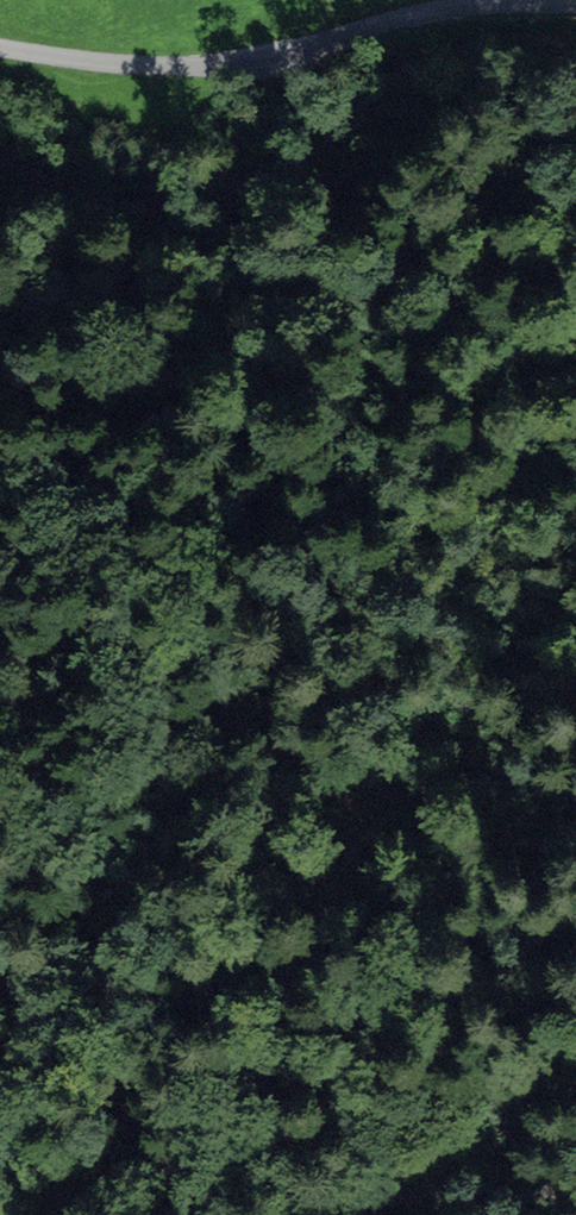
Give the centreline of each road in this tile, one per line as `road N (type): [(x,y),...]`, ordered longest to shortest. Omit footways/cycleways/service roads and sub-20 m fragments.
road 1 (track): [(575,286),(460,296),(136,416),(75,1214)]
road 2 (residential): [(575,3),(437,9),(226,67),(0,50)]
road 3 (unclassified): [(316,1214),(447,1185),(575,1202)]

